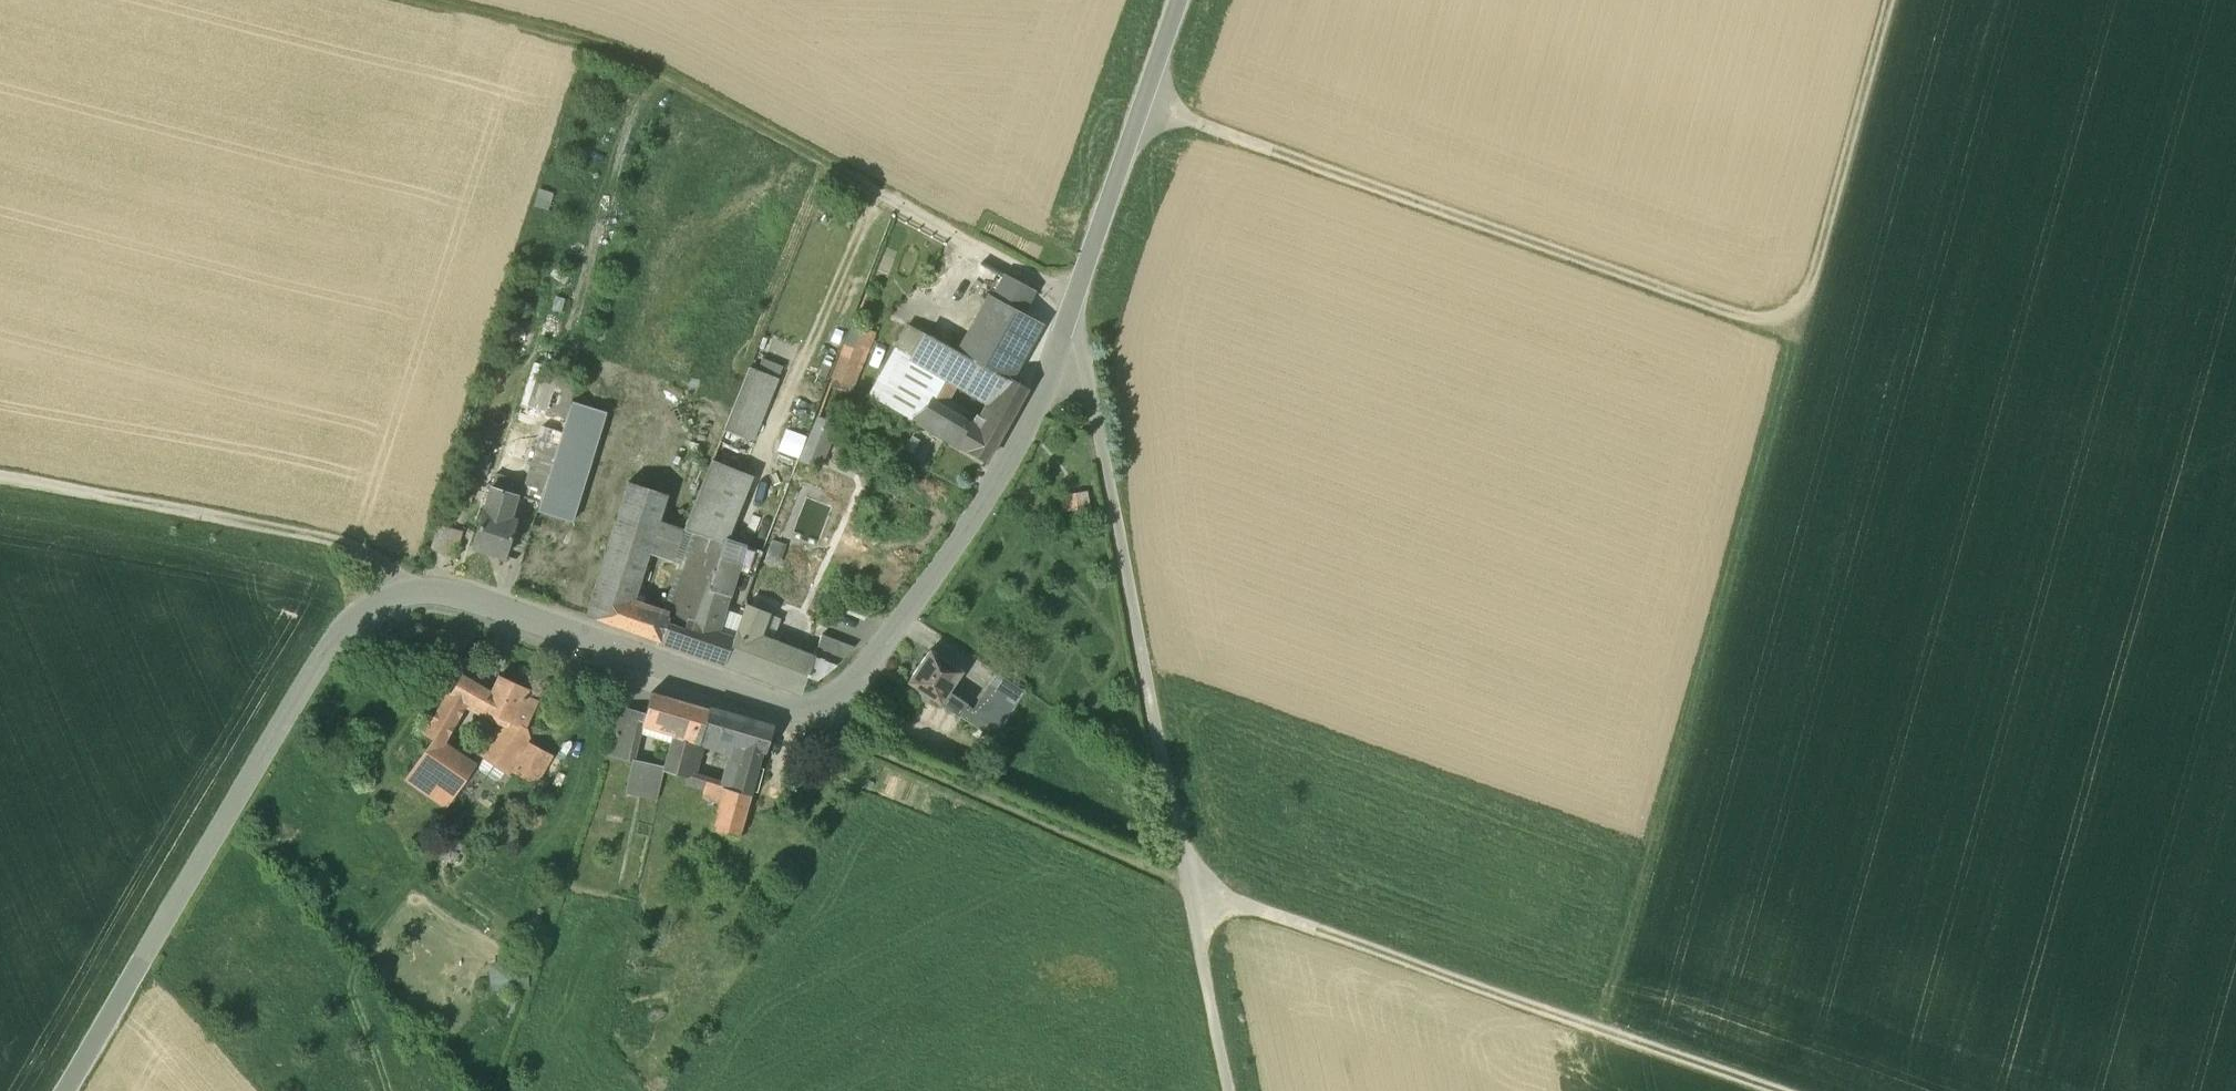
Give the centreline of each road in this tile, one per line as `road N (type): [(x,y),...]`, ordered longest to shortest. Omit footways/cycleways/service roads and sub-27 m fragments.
road 1 (residential): [(335,640),(401,594),(436,592),(808,714),(835,715),(930,597),(1009,471),(1048,387),(1074,300)]
road 2 (track): [(1061,344),(1081,356),(1231,1090)]
road 3 (track): [(374,0),(607,63),(1074,300)]
road 4 (track): [(1798,332),(1599,1036)]
road 5 (track): [(1142,107),(1798,332)]
road 6 (track): [(1767,1090),(1188,890)]
road 7 (unclassified): [(79,1090),(335,640)]
road 8 (track): [(401,594),(372,557),(352,549),(0,480)]
road 9 (track): [(1890,0),(1798,332)]
road 10 (unclassified): [(1179,0),(1074,300)]

